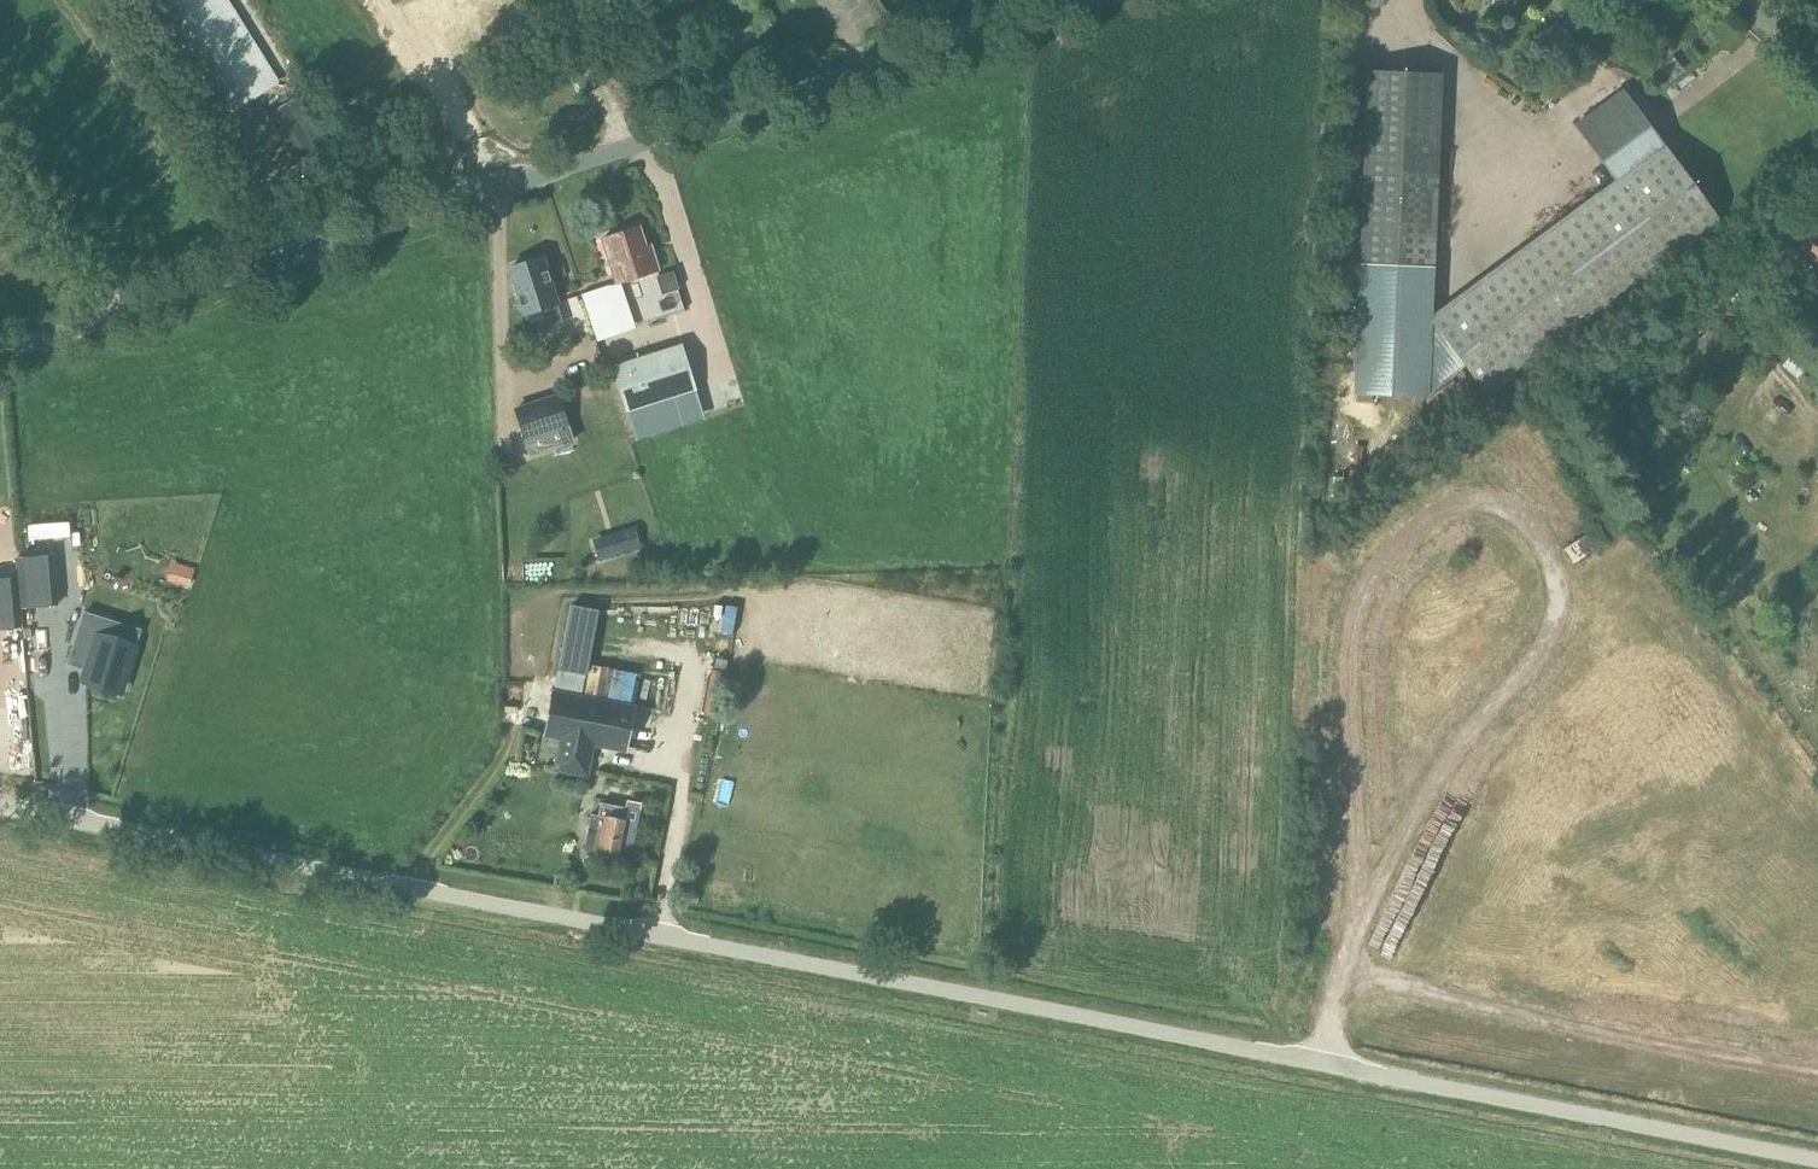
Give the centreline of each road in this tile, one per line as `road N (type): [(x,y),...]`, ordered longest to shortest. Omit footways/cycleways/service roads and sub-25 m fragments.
road 1 (unclassified): [(1793,1168),(1151,1052),(0,814)]
road 2 (unclassified): [(0,353),(1083,0)]

